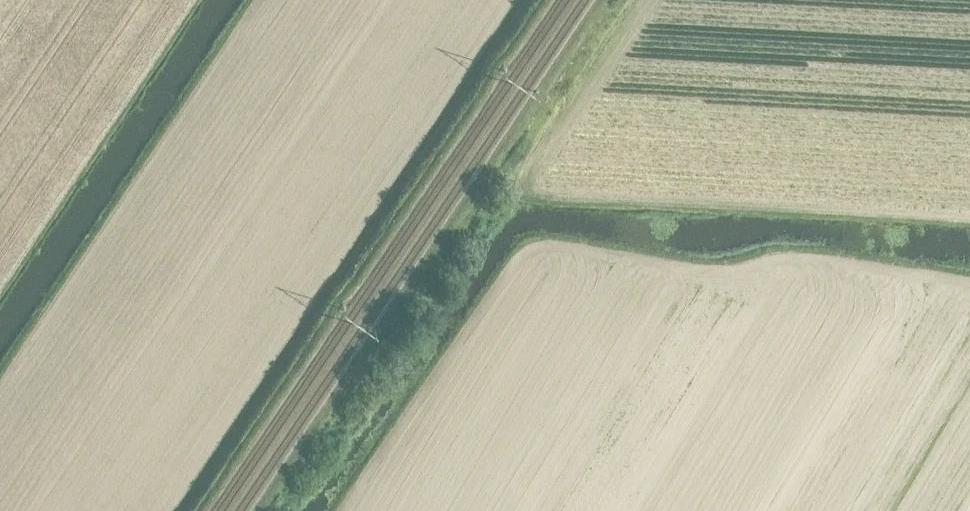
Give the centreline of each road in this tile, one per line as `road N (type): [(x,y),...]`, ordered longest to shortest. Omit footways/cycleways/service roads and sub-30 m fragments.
road 1 (track): [(0,391),(260,0)]

